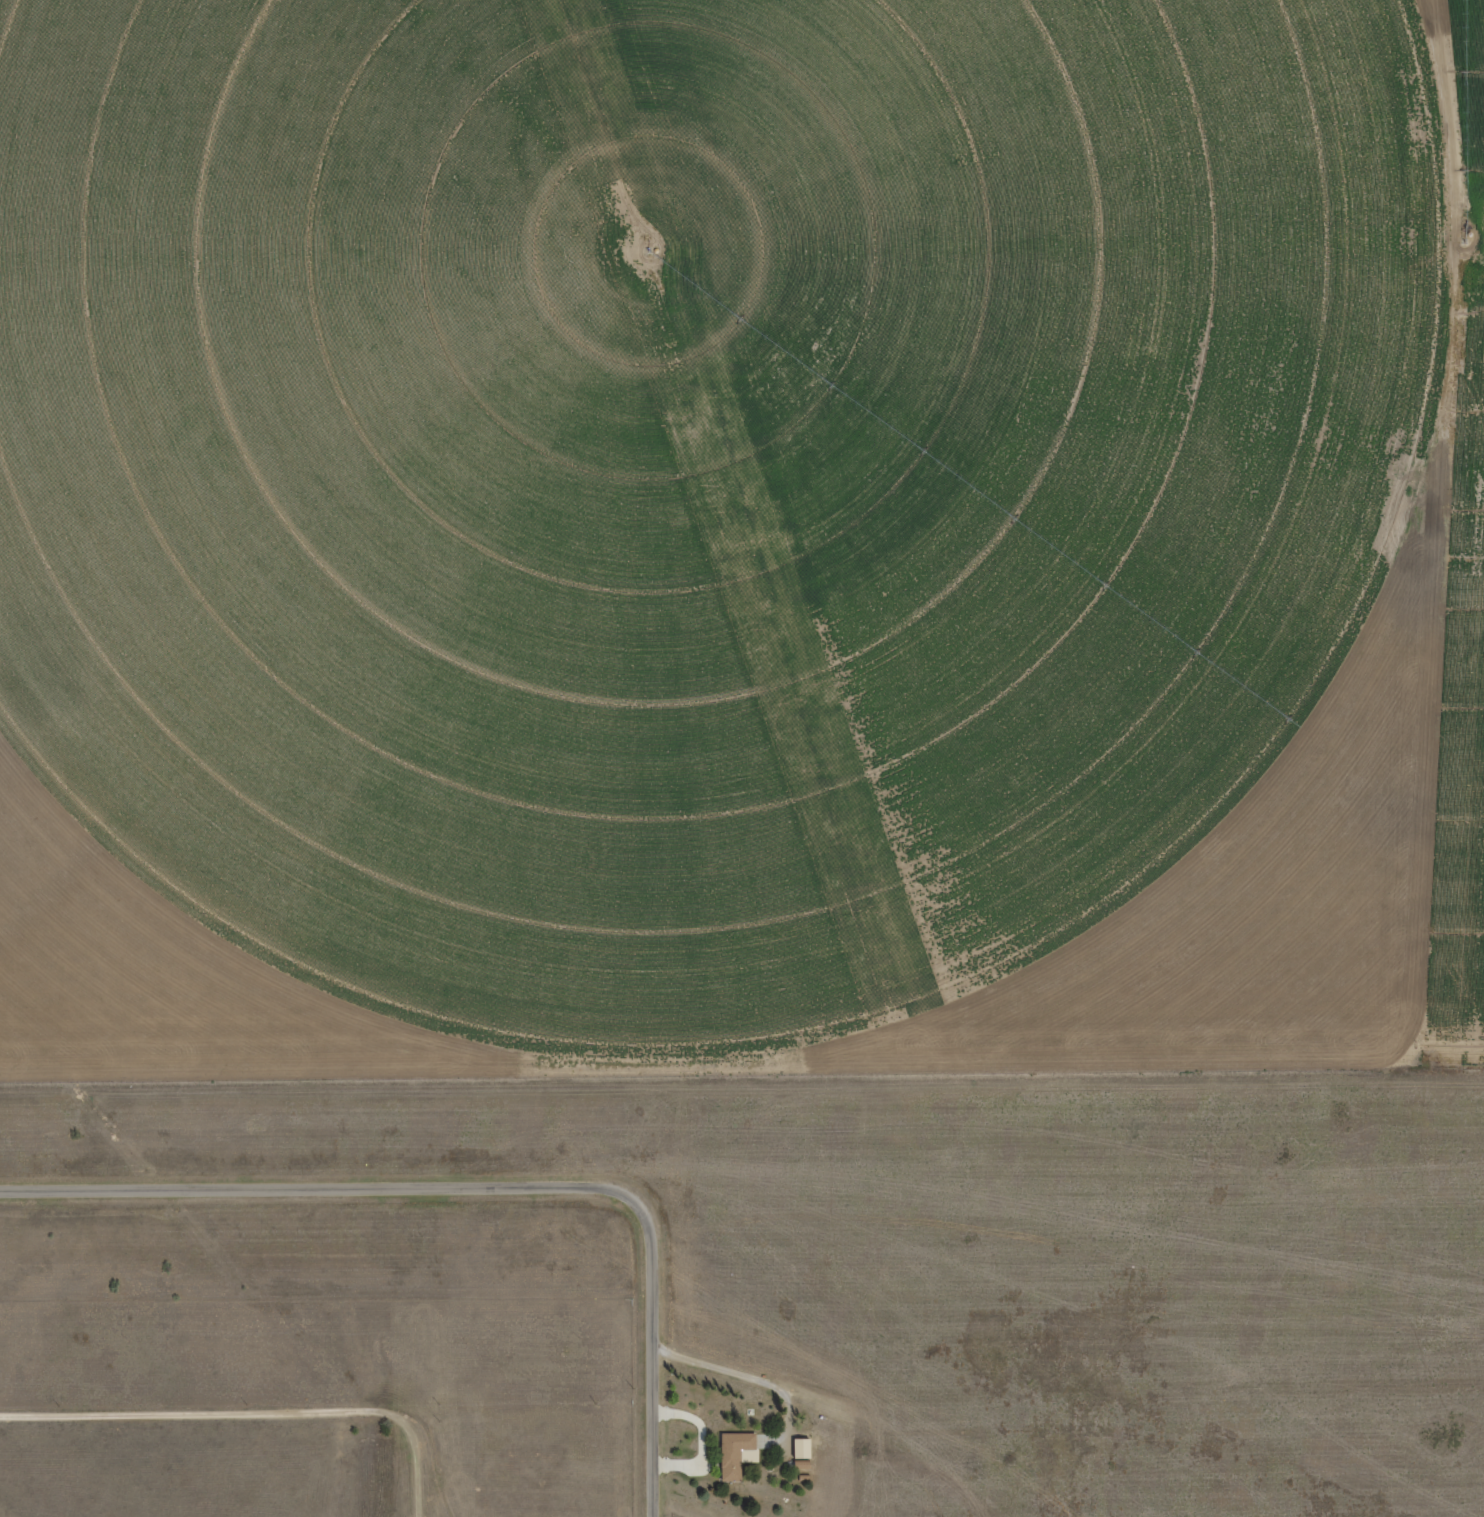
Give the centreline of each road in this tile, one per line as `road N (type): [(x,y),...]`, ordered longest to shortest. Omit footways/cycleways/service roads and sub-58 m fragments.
road 1 (residential): [(0,1192),(614,1191),(636,1200),(649,1219),(652,1246),(653,1516)]

